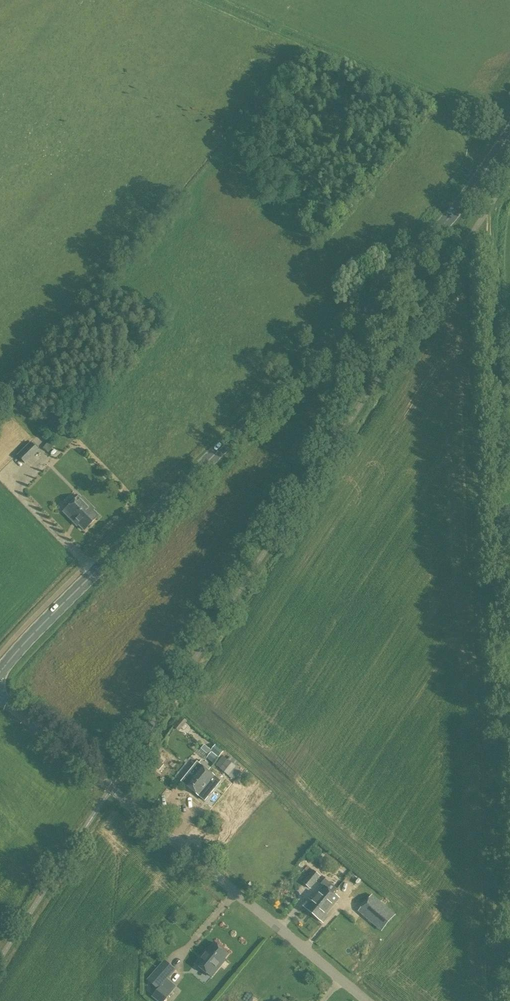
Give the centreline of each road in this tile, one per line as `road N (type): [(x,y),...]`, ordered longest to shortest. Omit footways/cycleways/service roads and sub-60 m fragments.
road 1 (primary): [(0,672),(428,242),(509,135)]
road 2 (track): [(509,797),(489,209),(478,181)]
road 3 (unclassified): [(371,1000),(0,698)]

